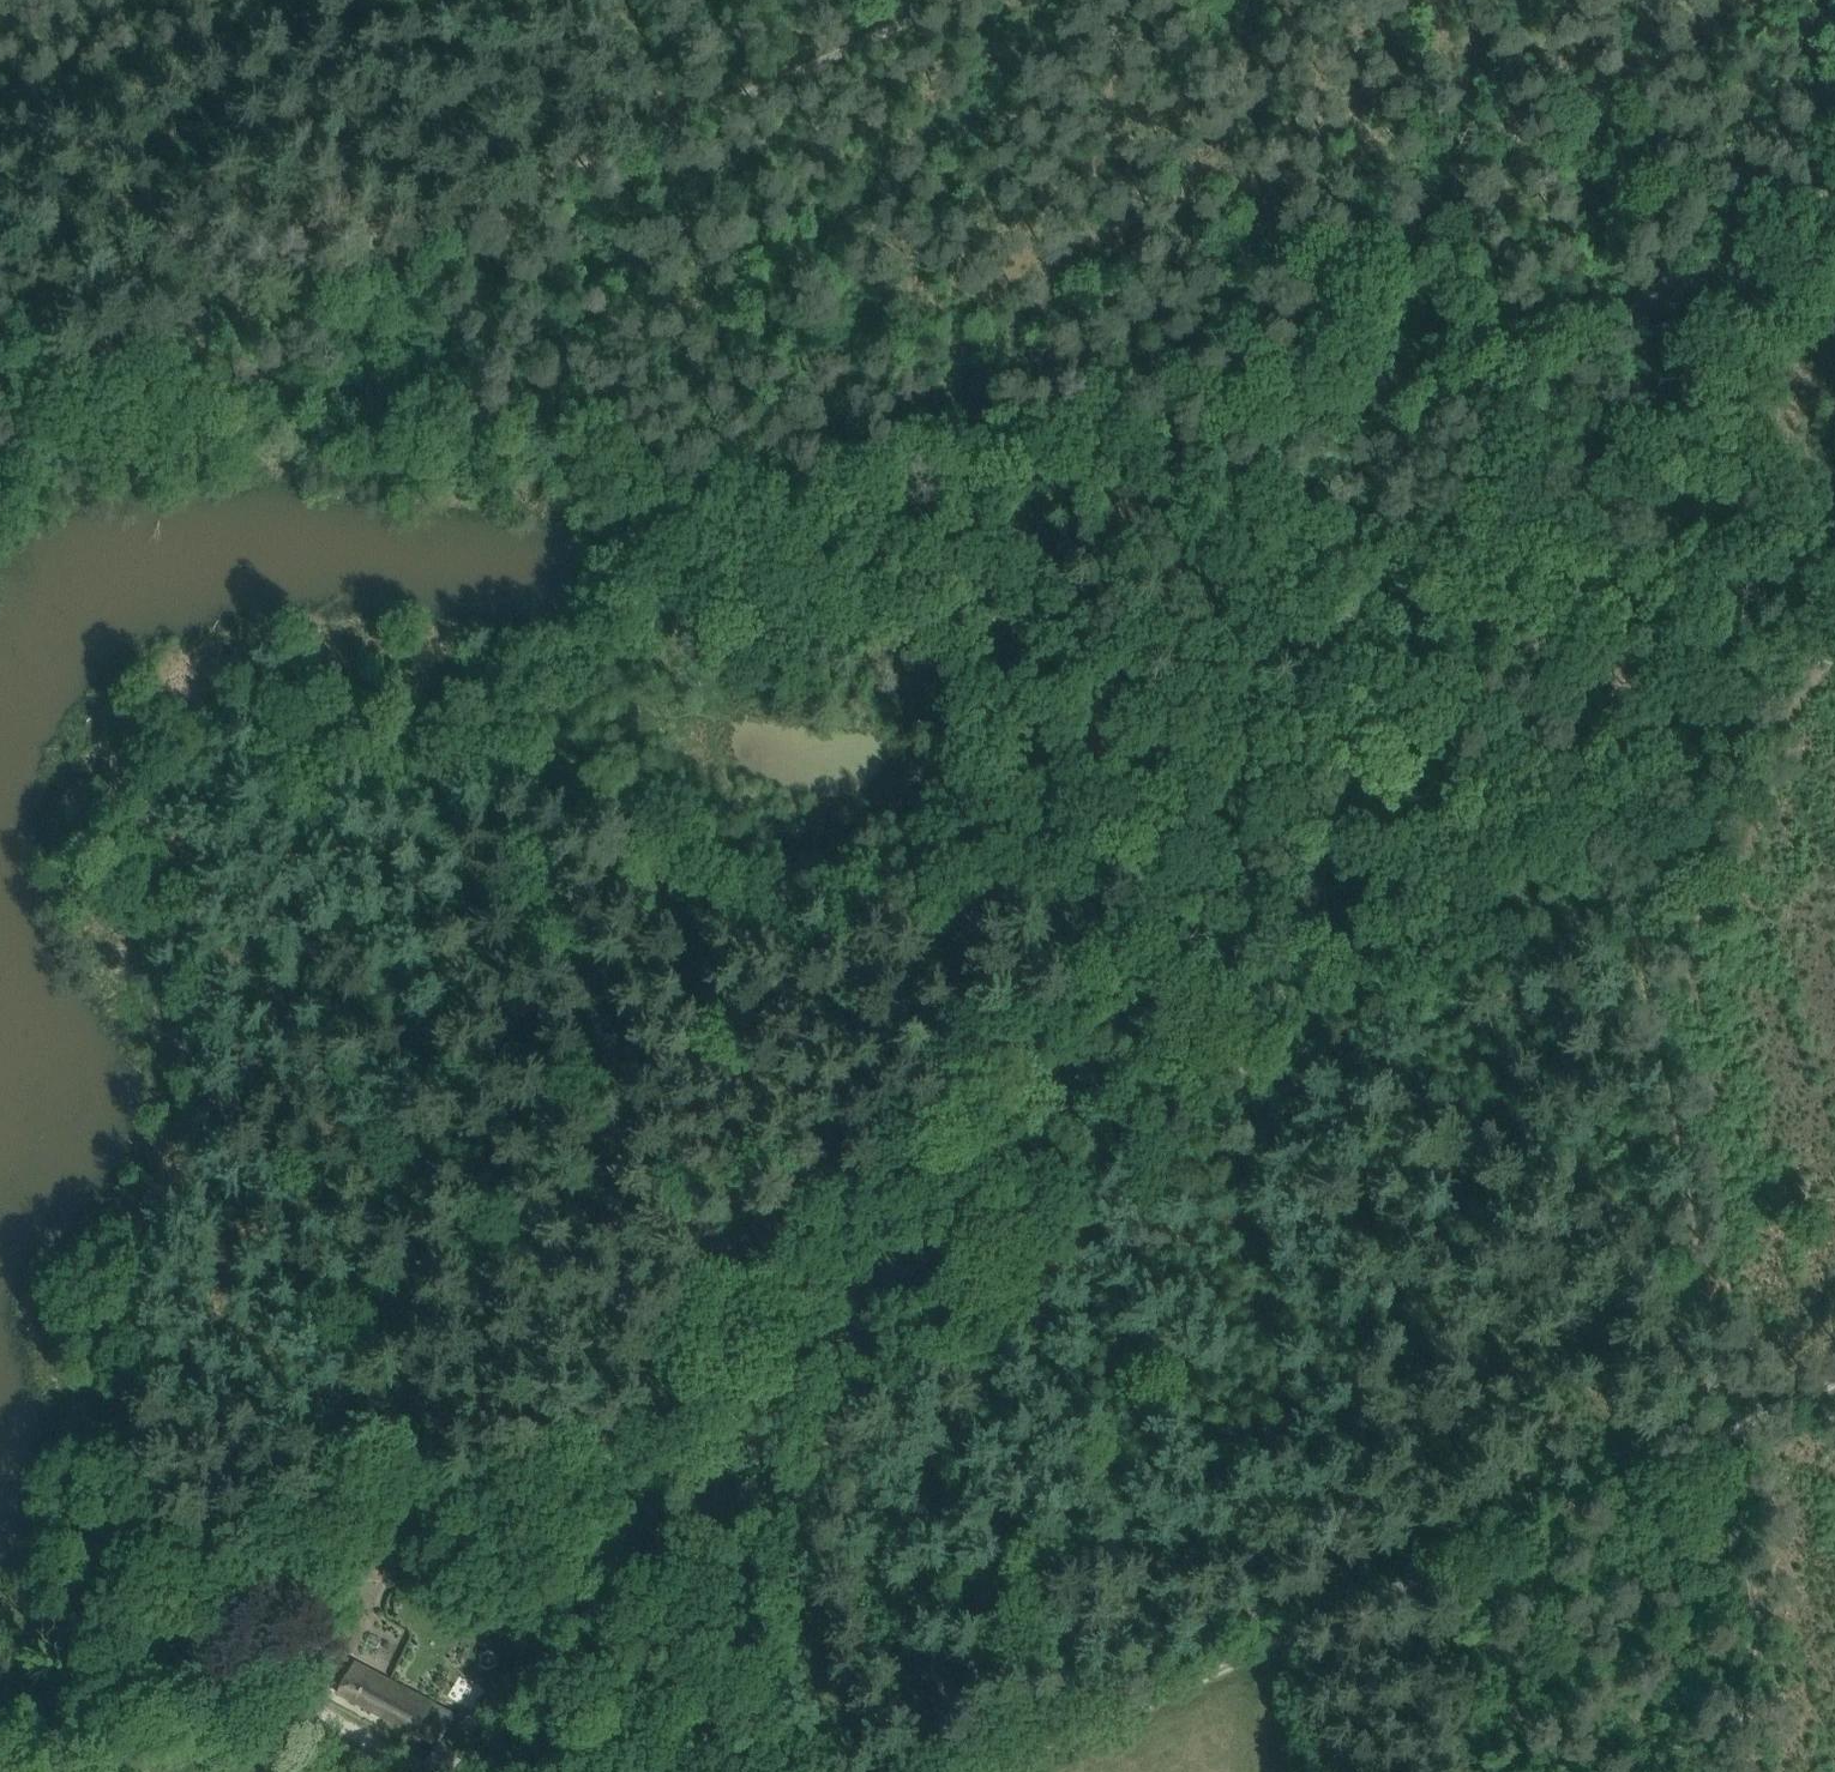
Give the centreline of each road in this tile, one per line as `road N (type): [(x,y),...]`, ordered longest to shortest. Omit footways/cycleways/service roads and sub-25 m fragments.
road 1 (track): [(1007,1771),(1834,1367)]
road 2 (track): [(947,0),(189,345)]
road 3 (track): [(1717,1422),(1769,1661),(1763,1771)]
road 4 (track): [(102,1771),(268,1704),(309,1710)]
road 5 (track): [(0,419),(28,400),(189,345)]
road 6 (track): [(309,1710),(413,1771)]

